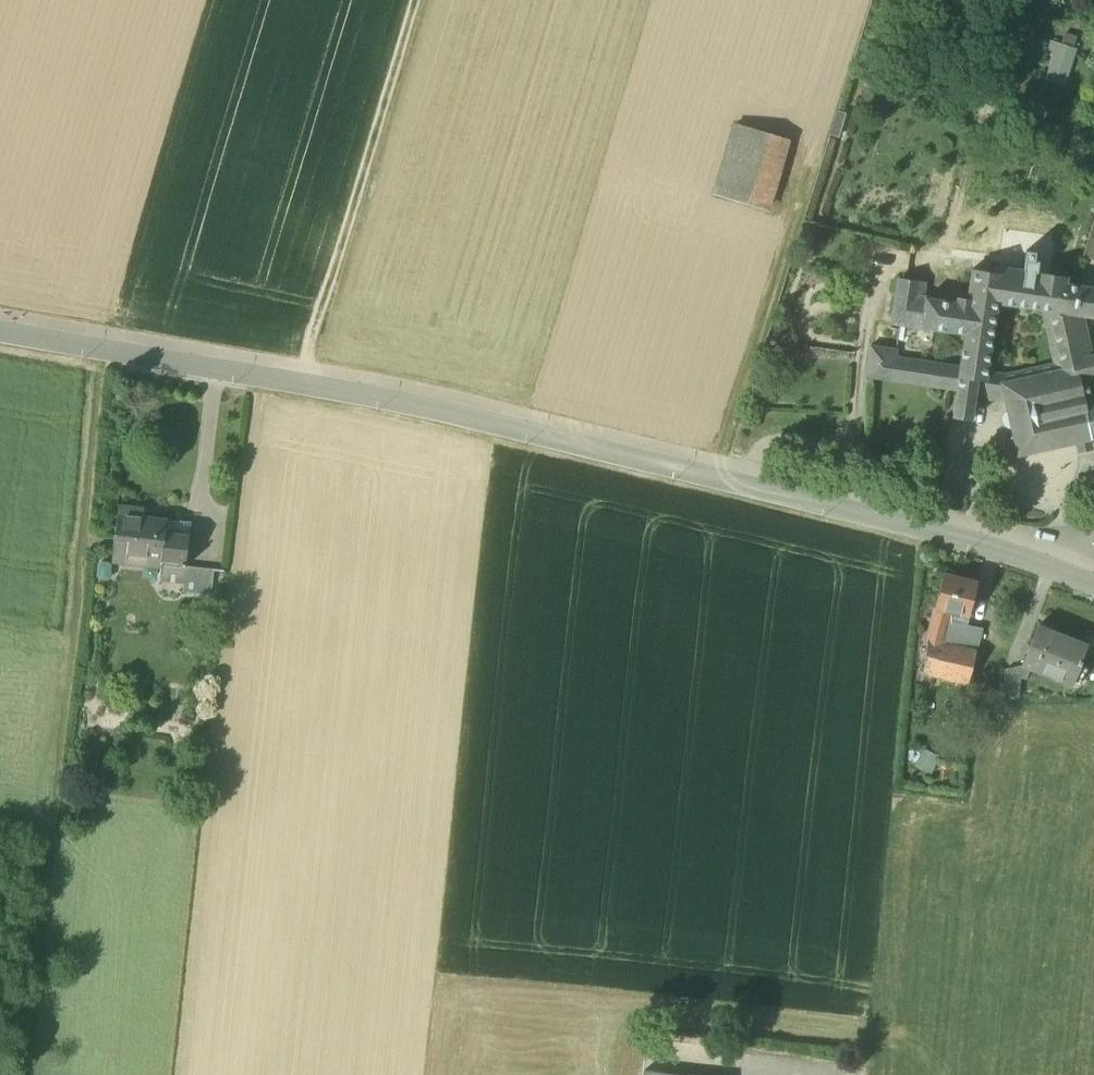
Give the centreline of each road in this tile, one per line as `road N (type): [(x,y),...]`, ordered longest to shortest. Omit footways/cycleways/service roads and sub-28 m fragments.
road 1 (residential): [(1037,559),(714,479),(0,330)]
road 2 (track): [(98,348),(20,1074)]
road 3 (track): [(416,0),(302,388)]

